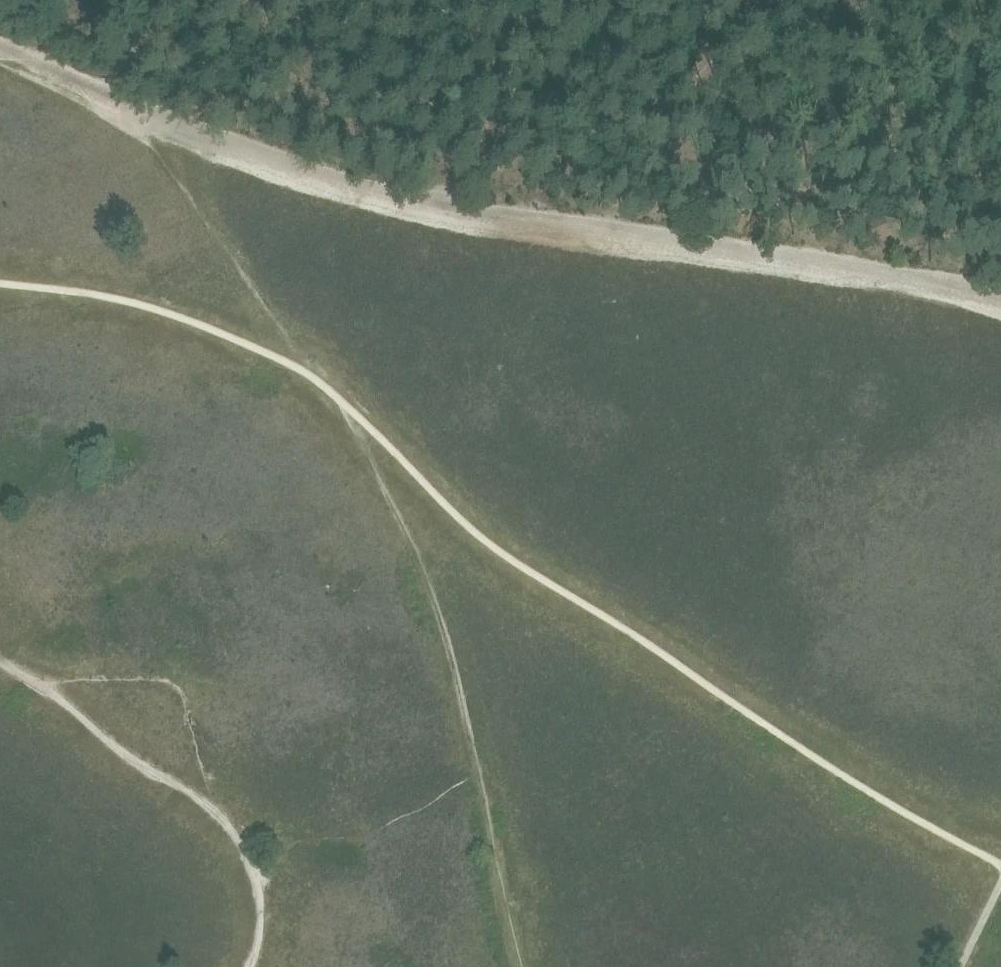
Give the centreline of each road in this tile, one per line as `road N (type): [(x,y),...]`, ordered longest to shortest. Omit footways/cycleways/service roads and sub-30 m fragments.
road 1 (track): [(1000,300),(849,268),(454,213),(269,165),(0,47)]
road 2 (track): [(747,0),(665,103),(622,128),(485,174),(446,211)]

